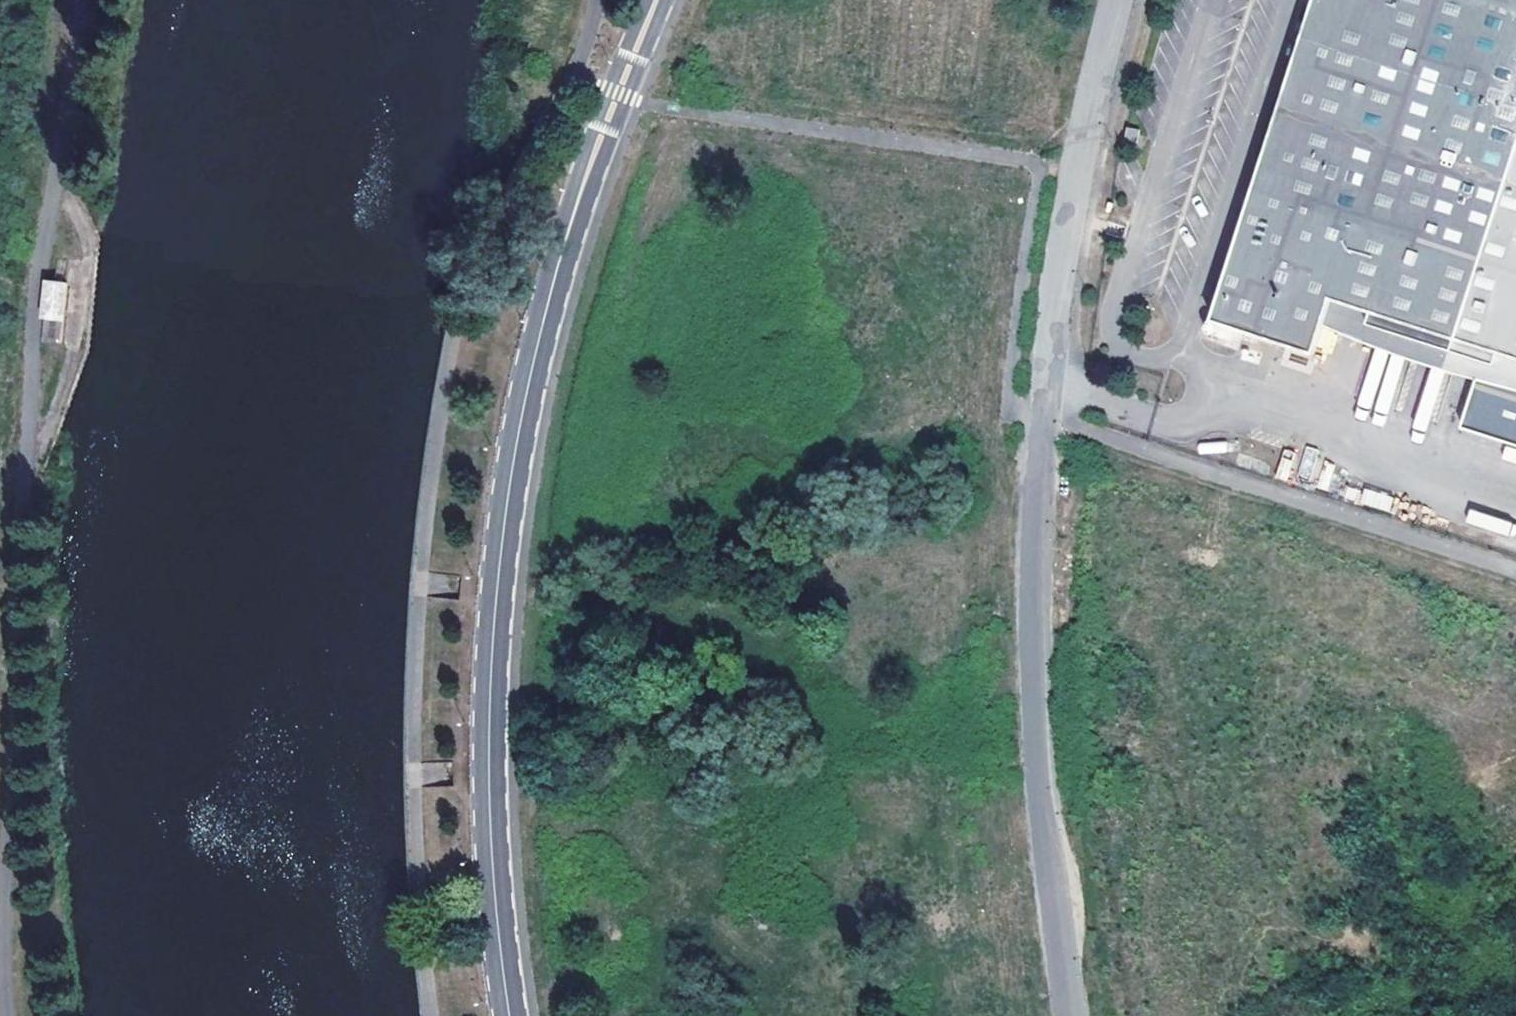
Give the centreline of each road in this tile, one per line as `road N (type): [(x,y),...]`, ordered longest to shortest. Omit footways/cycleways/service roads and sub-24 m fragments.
road 1 (secondary): [(542,891),(494,737),(502,546),(548,303),(657,0)]
road 2 (residential): [(1117,0),(1057,279),(1042,417),(1033,573),(1052,891)]
road 3 (unclassified): [(619,942),(1052,891)]
road 4 (secondary): [(542,891),(503,924),(497,958),(524,1001),(557,1011)]
road 5 (residential): [(1052,891),(1070,1015)]

